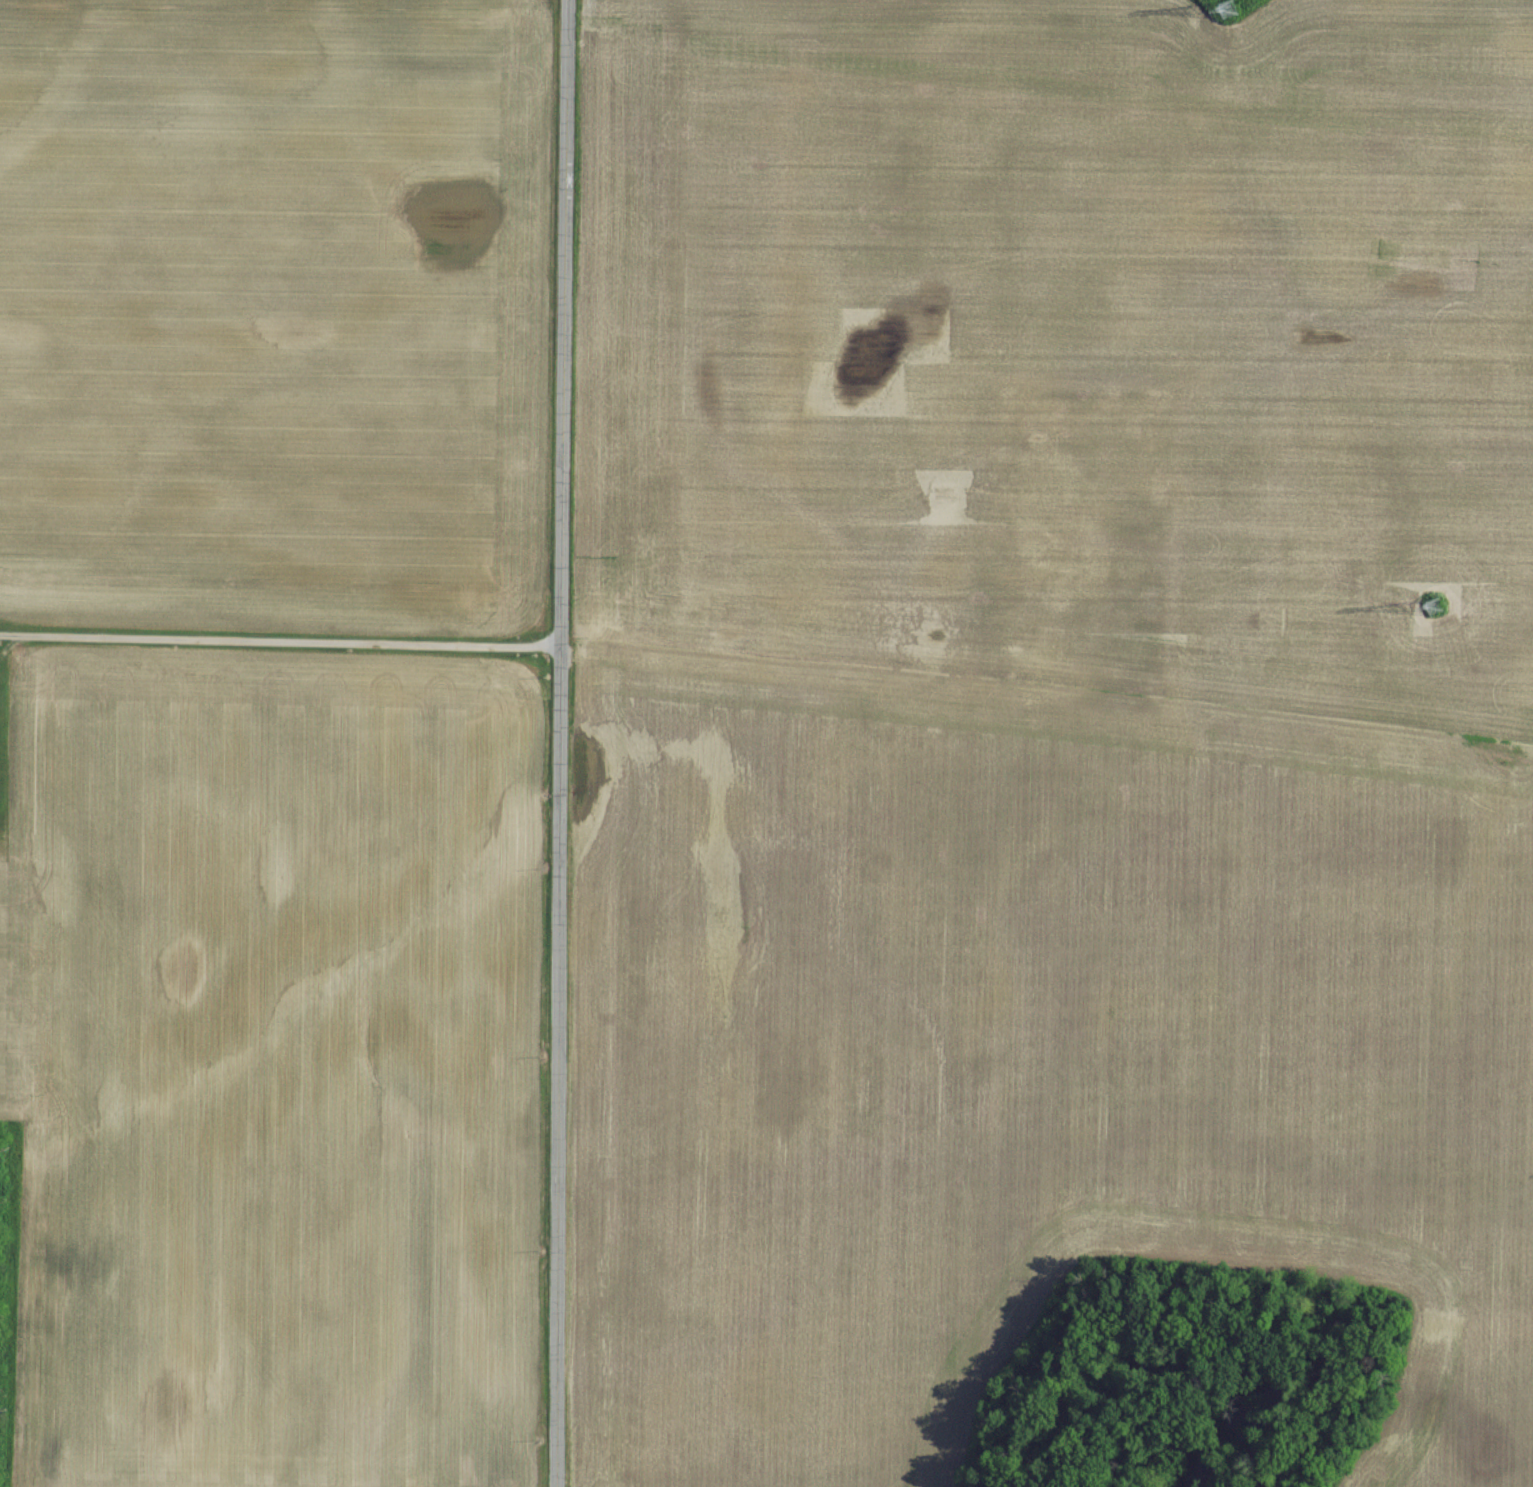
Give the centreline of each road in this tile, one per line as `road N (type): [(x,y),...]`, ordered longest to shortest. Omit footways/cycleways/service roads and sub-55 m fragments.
road 1 (residential): [(571,0),(550,1486)]

